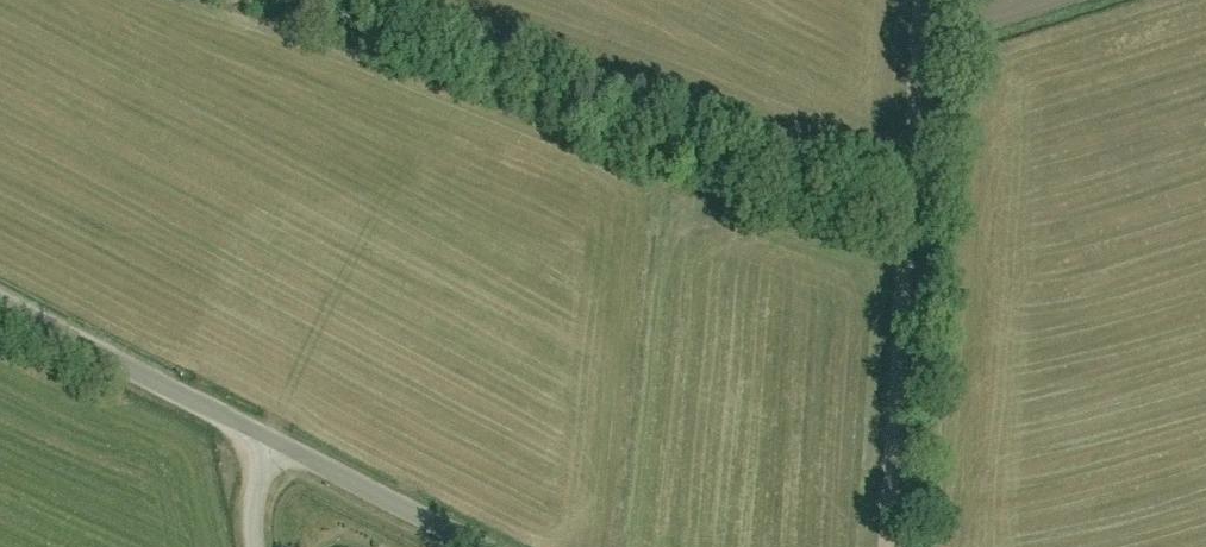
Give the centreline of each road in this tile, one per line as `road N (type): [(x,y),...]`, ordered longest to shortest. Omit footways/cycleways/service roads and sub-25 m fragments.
road 1 (track): [(888,546),(924,0)]
road 2 (unclassified): [(273,445),(0,306)]
road 3 (unclassified): [(487,546),(273,445)]

